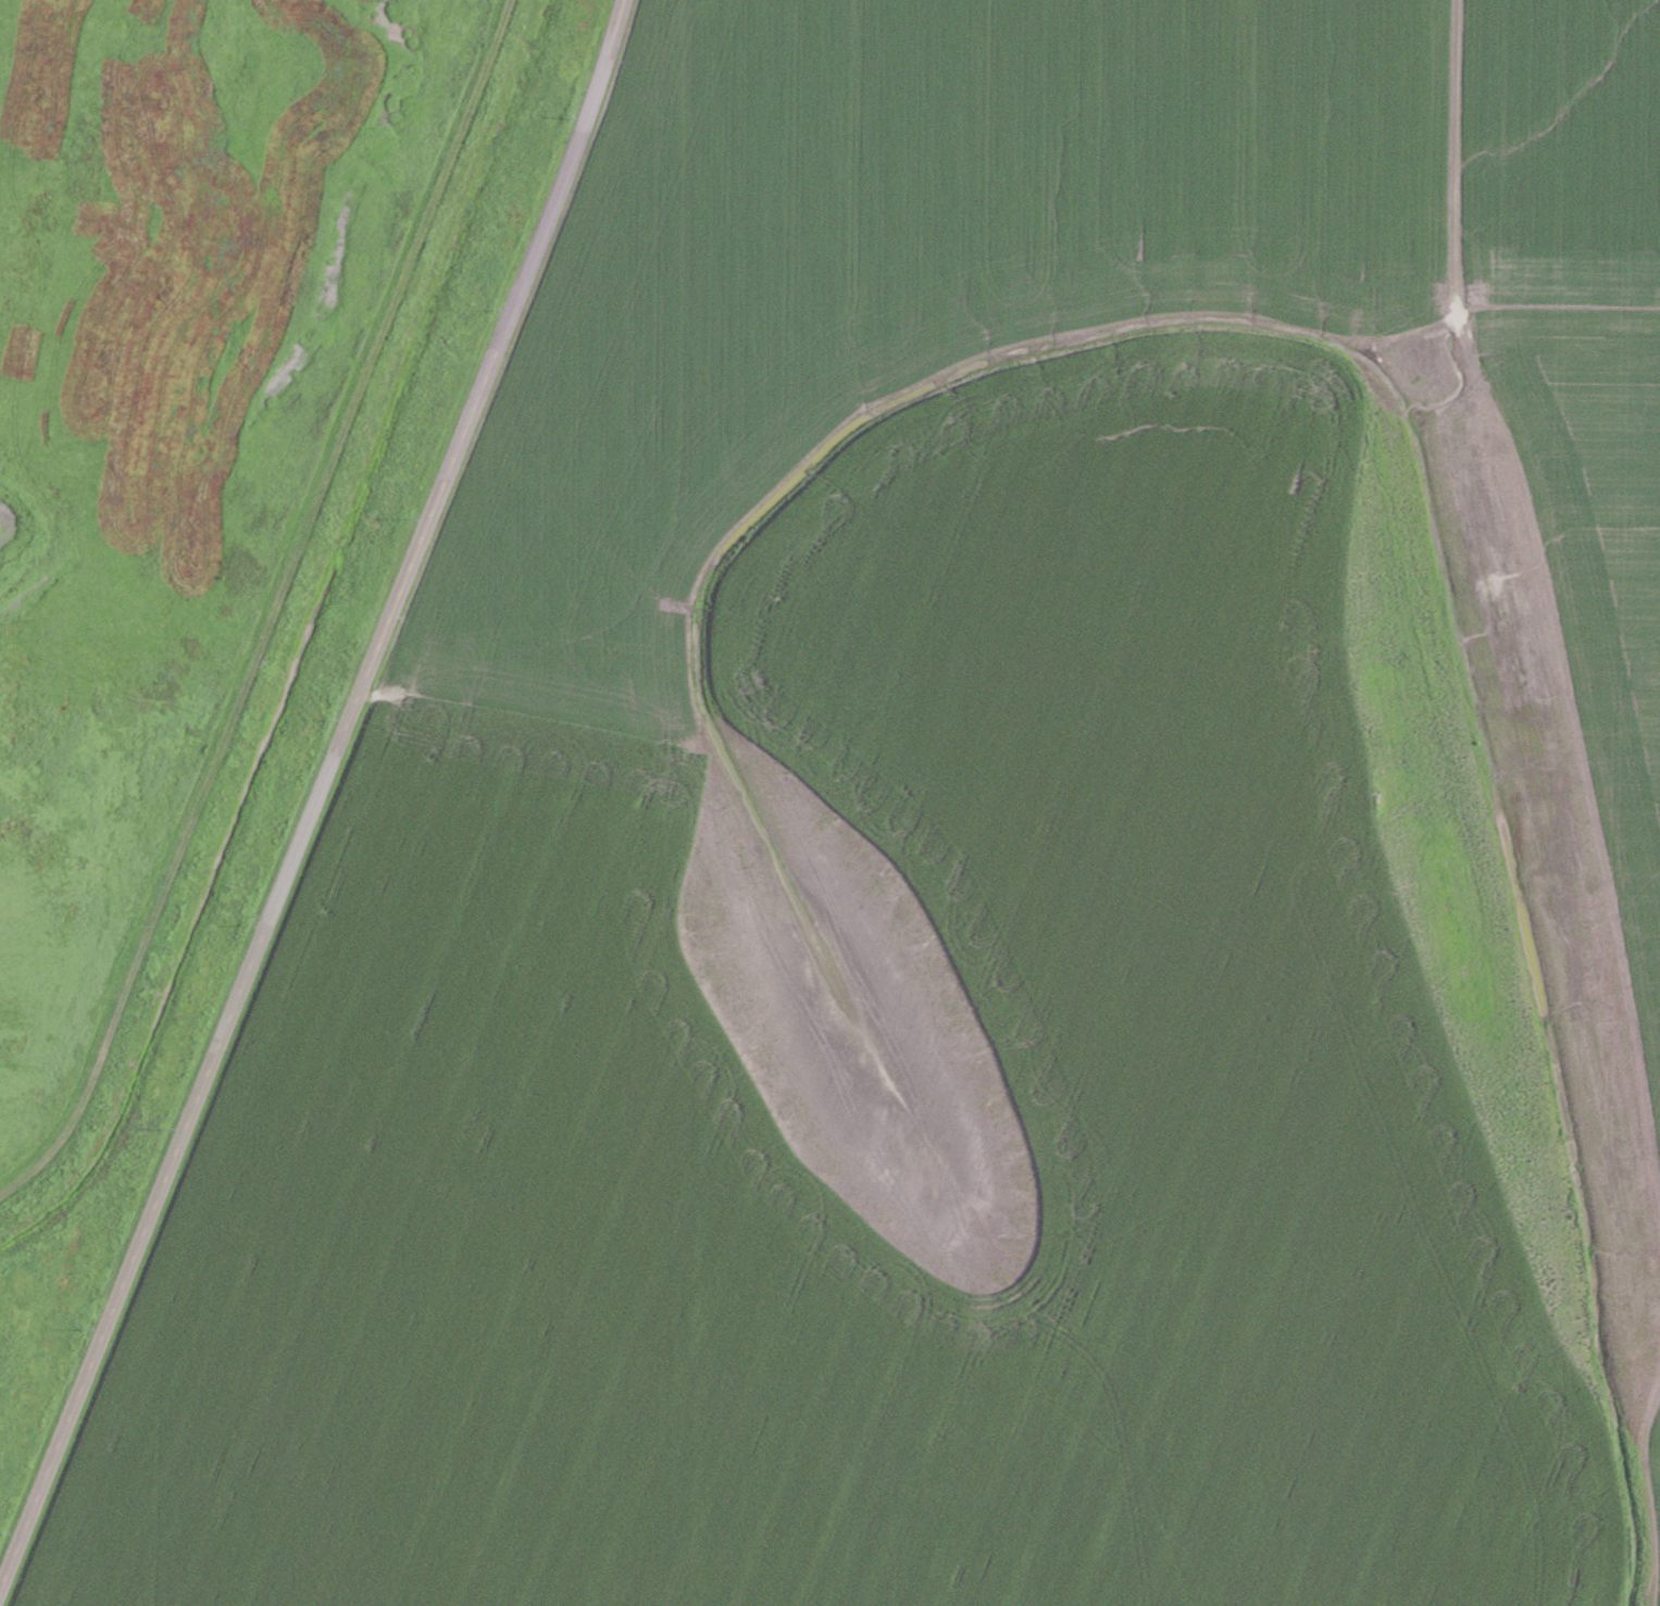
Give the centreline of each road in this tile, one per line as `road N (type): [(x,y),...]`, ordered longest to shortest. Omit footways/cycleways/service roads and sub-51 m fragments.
road 1 (tertiary): [(0,1574),(563,171),(620,0)]

